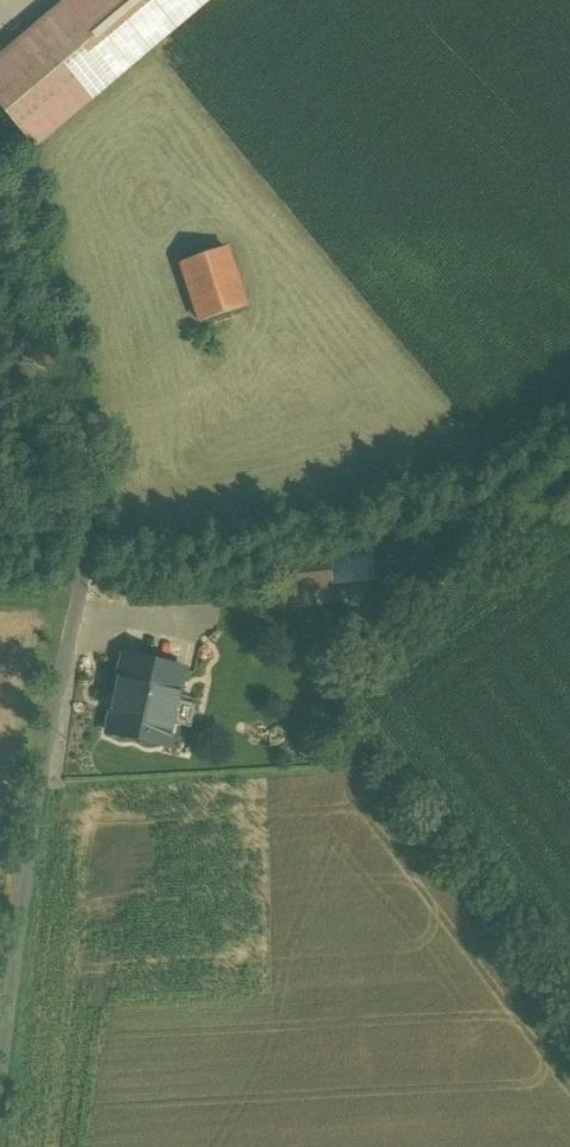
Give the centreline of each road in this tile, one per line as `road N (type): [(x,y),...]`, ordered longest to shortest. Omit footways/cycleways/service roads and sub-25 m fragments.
road 1 (unclassified): [(0,932),(73,426),(0,382)]

